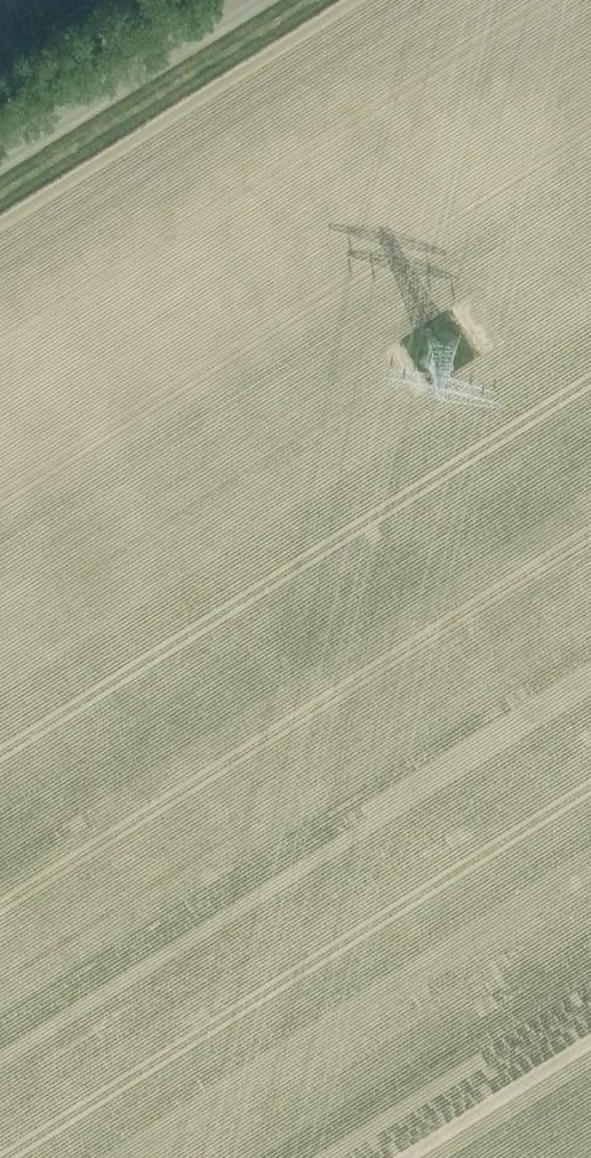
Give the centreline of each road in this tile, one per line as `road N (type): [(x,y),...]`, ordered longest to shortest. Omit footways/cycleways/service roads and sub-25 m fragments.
road 1 (unclassified): [(0,159),(254,0)]

